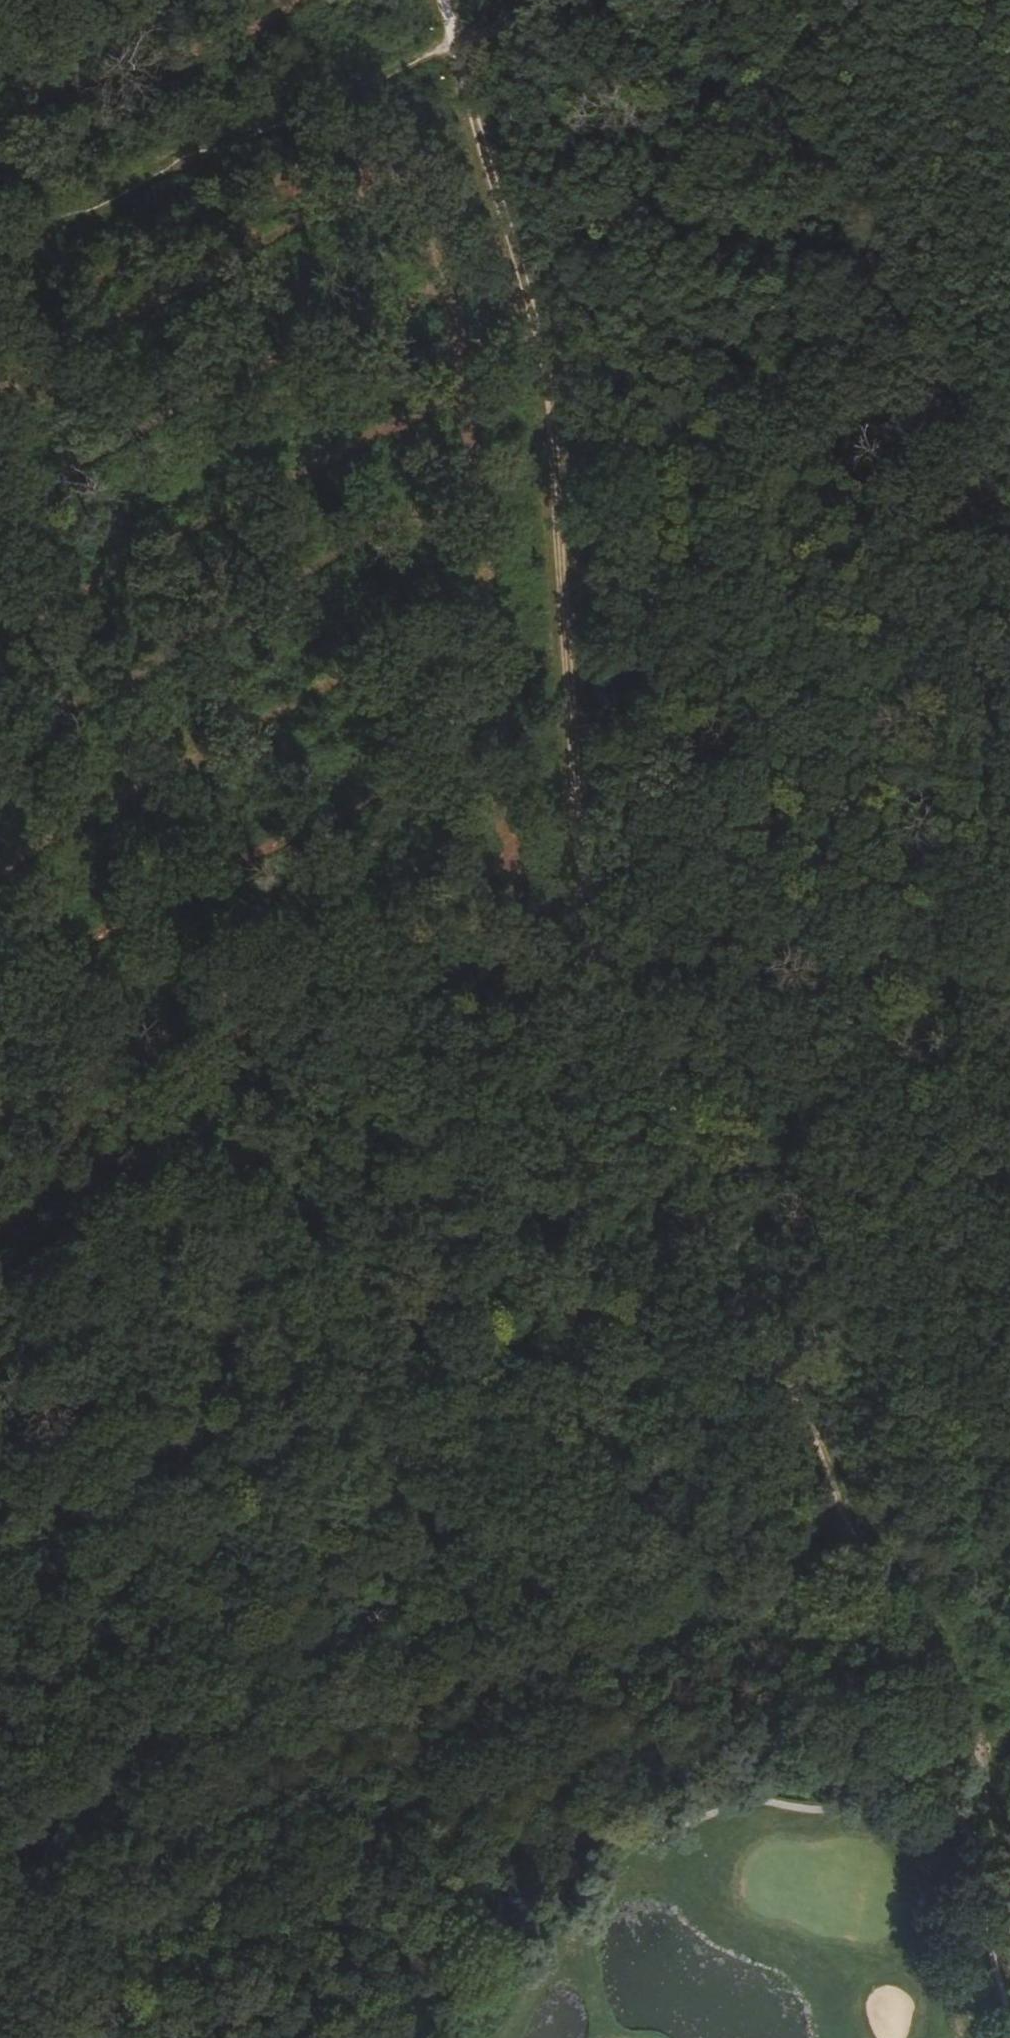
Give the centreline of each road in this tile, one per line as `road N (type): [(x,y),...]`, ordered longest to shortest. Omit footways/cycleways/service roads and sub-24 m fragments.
road 1 (track): [(0,261),(461,64),(543,0)]
road 2 (track): [(1009,1851),(981,1721)]

